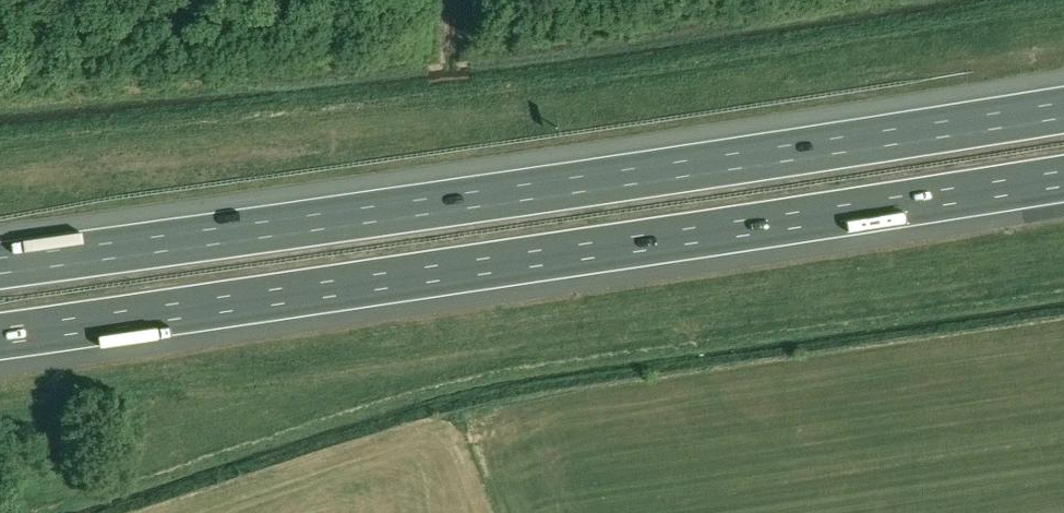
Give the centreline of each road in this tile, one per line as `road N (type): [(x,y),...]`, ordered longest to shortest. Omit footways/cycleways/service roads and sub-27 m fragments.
road 1 (motorway): [(0,335),(1063,178)]
road 2 (motorway): [(1063,108),(0,265)]

